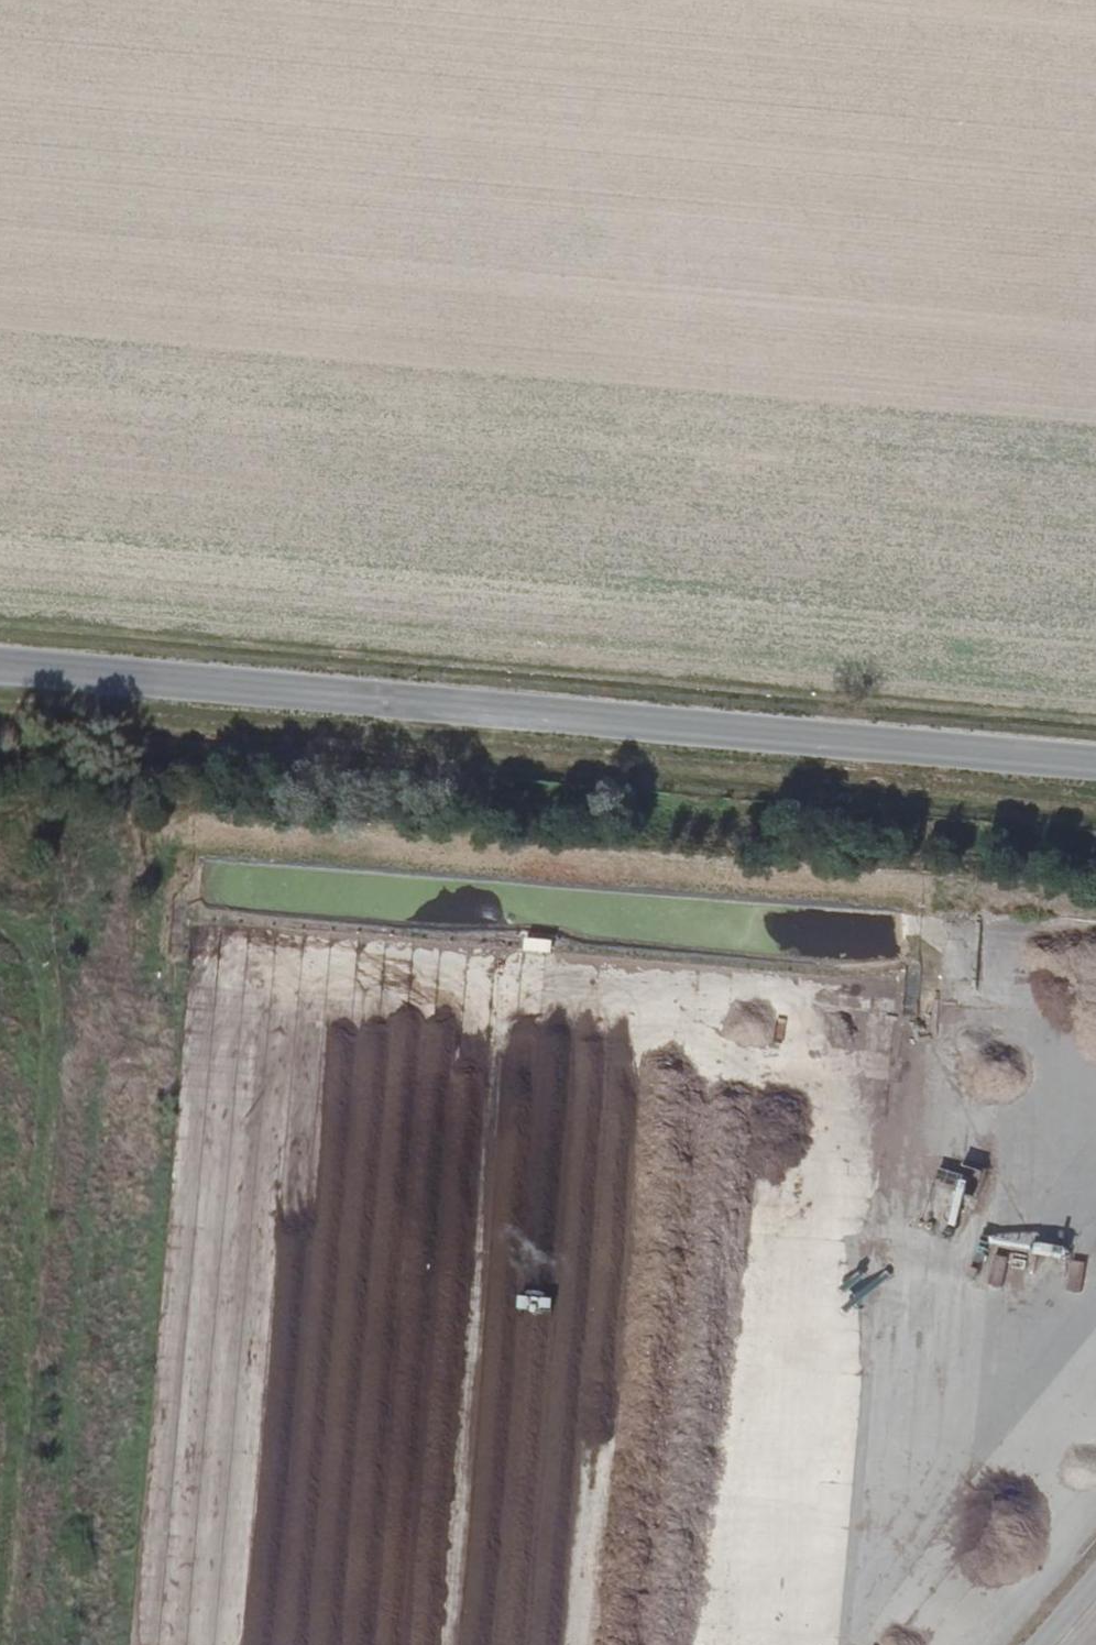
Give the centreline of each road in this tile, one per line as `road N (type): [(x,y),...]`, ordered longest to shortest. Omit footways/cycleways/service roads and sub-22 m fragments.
road 1 (unclassified): [(1095,767),(0,676)]

